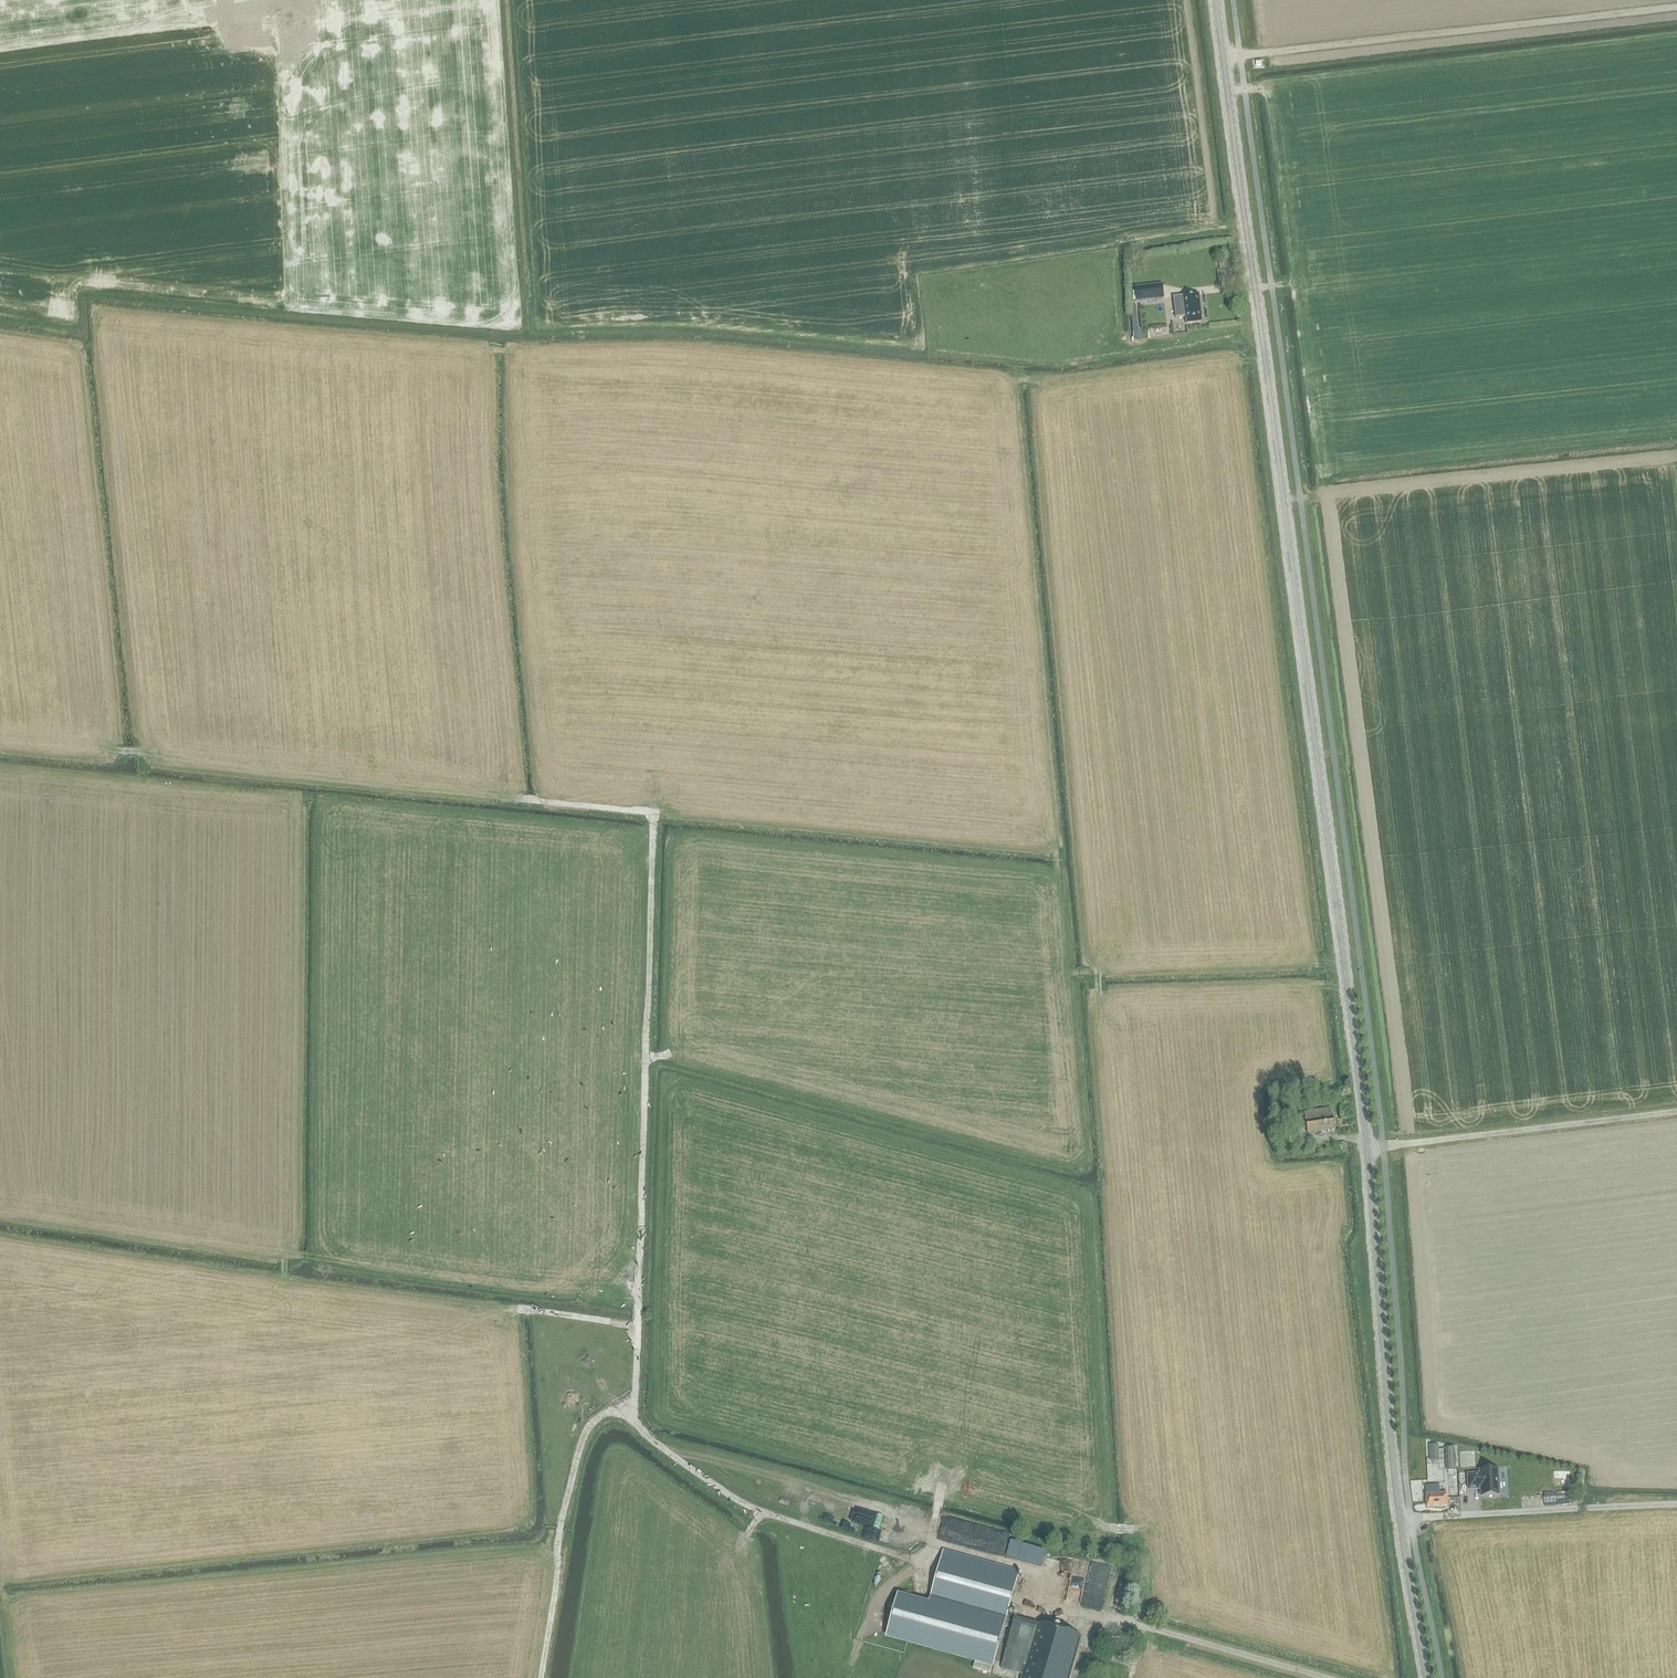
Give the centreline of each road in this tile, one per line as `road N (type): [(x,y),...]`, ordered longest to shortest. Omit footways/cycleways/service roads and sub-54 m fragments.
road 1 (unclassified): [(1397,1520),(1365,1136),(1215,0)]
road 2 (unclassified): [(1397,1520),(1676,1504)]
road 3 (unclassified): [(1424,1677),(1397,1520)]

